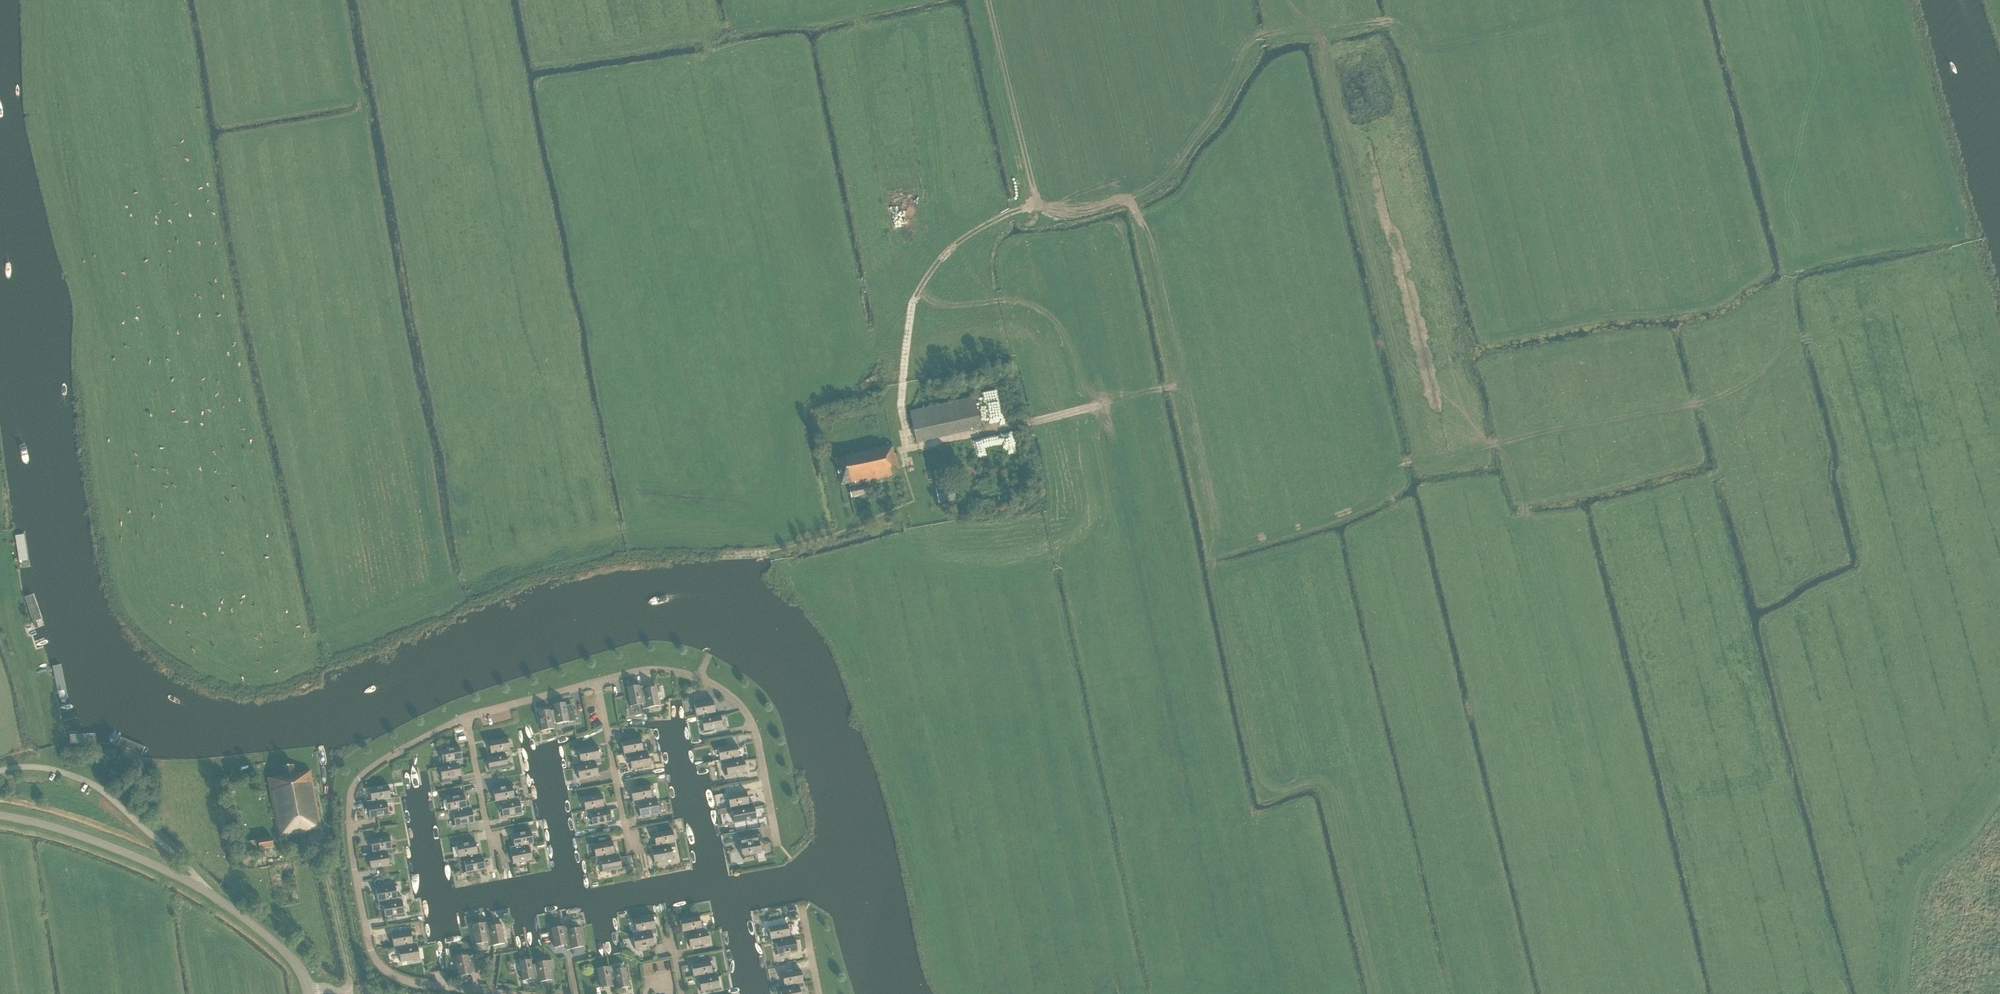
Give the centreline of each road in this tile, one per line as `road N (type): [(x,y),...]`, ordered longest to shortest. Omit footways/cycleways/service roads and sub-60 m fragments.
road 1 (residential): [(492,993),(432,990),(385,972),(367,940),(352,851),(356,782),(390,754),(466,718)]
road 2 (unclassified): [(307,988),(290,957),(207,890),(124,852),(0,816)]
road 3 (residential): [(777,841),(753,724),(724,690),(652,669),(598,682)]
road 4 (track): [(46,767),(1,549)]
road 5 (residential): [(629,842),(598,682)]
road 6 (residential): [(466,718),(598,682)]
road 7 (residential): [(491,842),(466,718)]

